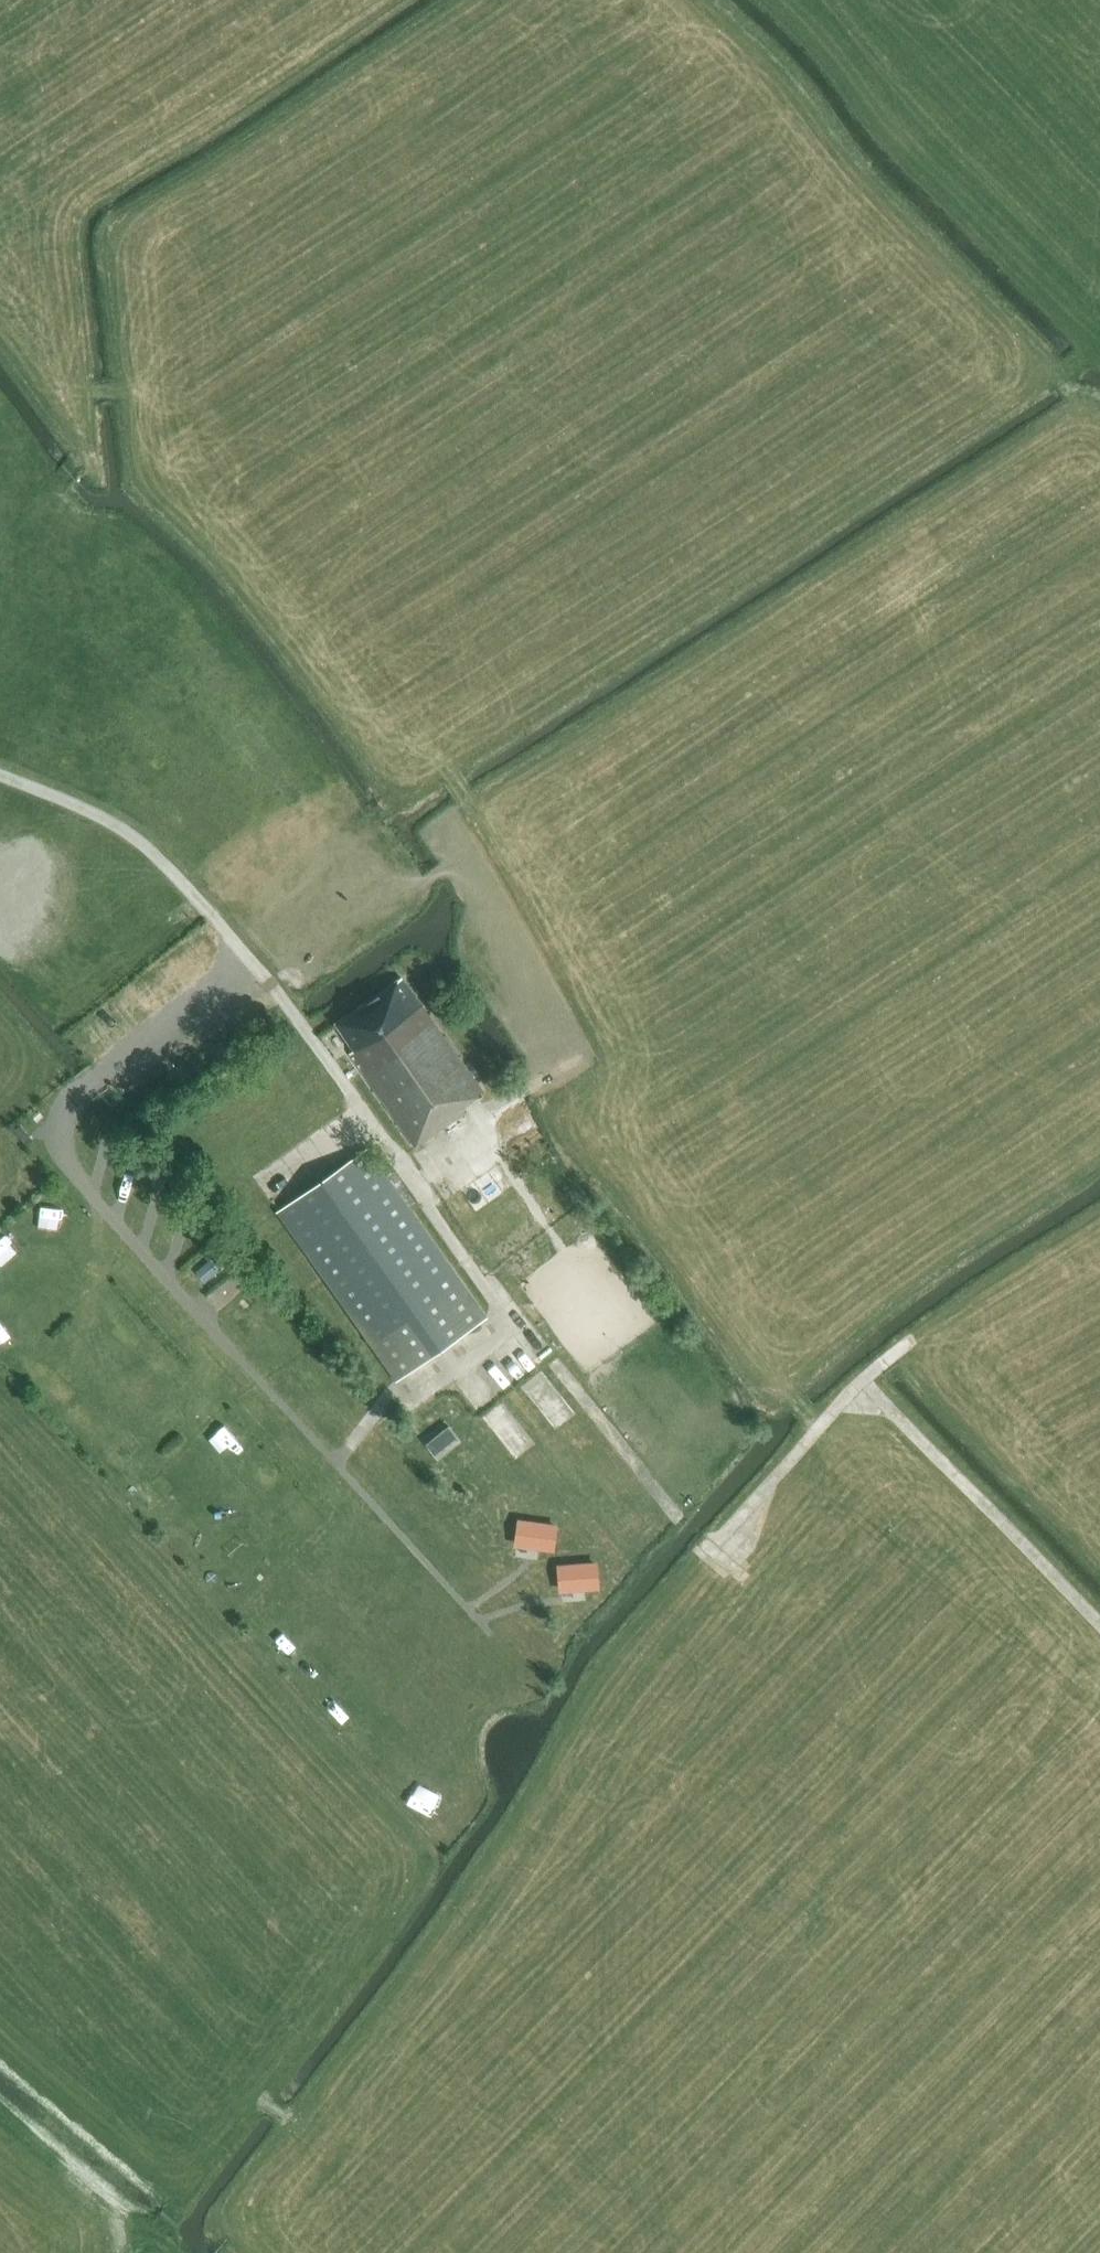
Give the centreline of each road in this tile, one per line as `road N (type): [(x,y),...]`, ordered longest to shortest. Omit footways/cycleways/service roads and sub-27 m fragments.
road 1 (track): [(1099,1626),(862,1381),(718,1543),(701,1544),(538,1342),(521,1334),(378,1130)]
road 2 (track): [(336,1464),(390,1393),(505,1313)]

